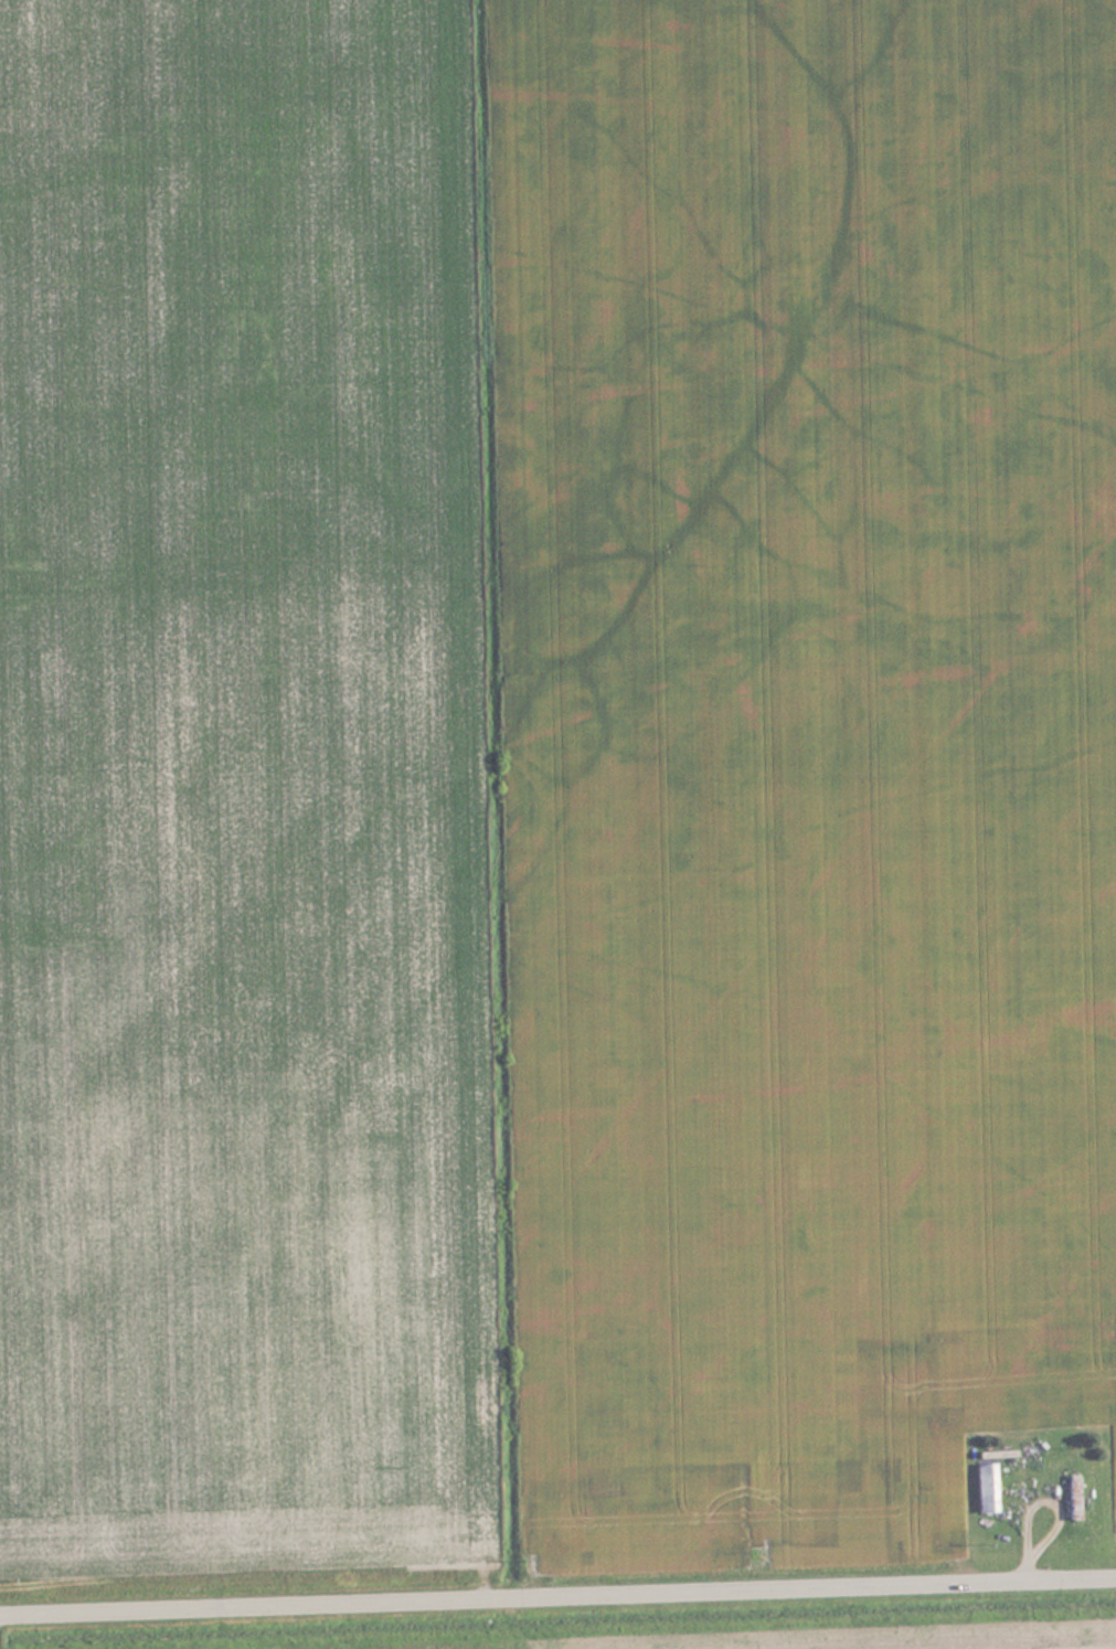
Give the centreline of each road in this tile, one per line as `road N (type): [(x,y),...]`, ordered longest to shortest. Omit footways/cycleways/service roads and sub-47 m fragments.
road 1 (residential): [(0,1615),(1115,1578)]

